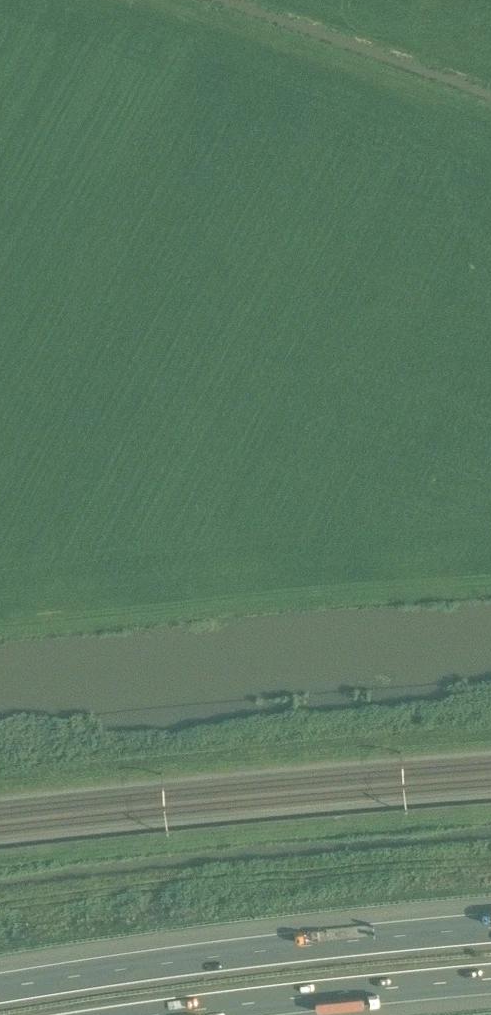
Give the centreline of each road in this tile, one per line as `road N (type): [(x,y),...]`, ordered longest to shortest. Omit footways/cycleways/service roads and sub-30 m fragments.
road 1 (motorway): [(490,929),(0,988)]
road 2 (motorway): [(159,1014),(490,979)]

